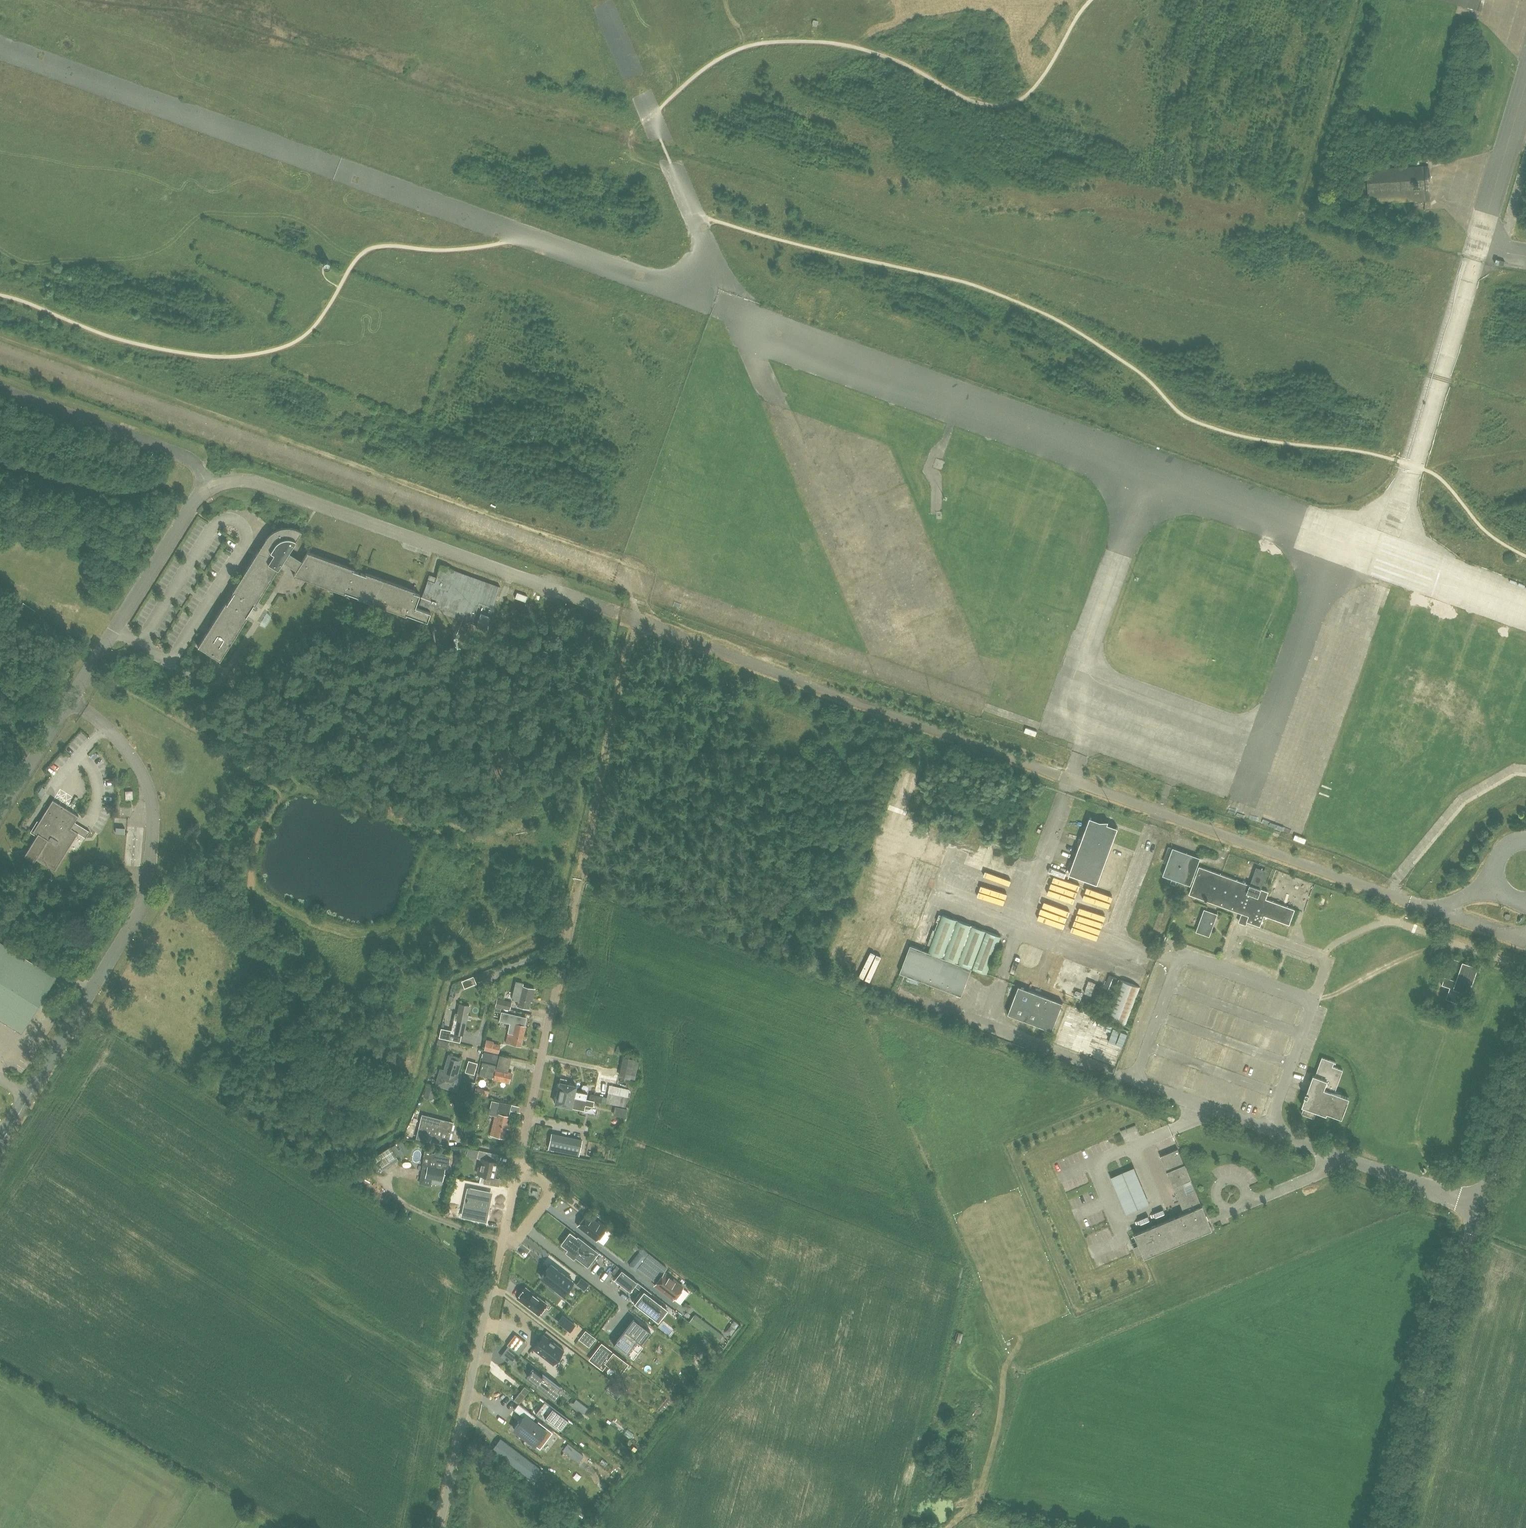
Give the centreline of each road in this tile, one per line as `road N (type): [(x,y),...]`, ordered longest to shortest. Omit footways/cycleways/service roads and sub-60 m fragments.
road 1 (unclassified): [(438,1527),(590,793)]
road 2 (unclassified): [(1266,1128),(1312,999),(1180,951),(1132,1079)]
road 3 (tertiary): [(1396,1527),(1449,1302),(1481,1206)]
road 4 (unclassified): [(1132,1079),(881,985)]
road 5 (unclassified): [(1481,1206),(1266,1128)]
road 6 (tertiary): [(1481,1206),(1525,1085)]

